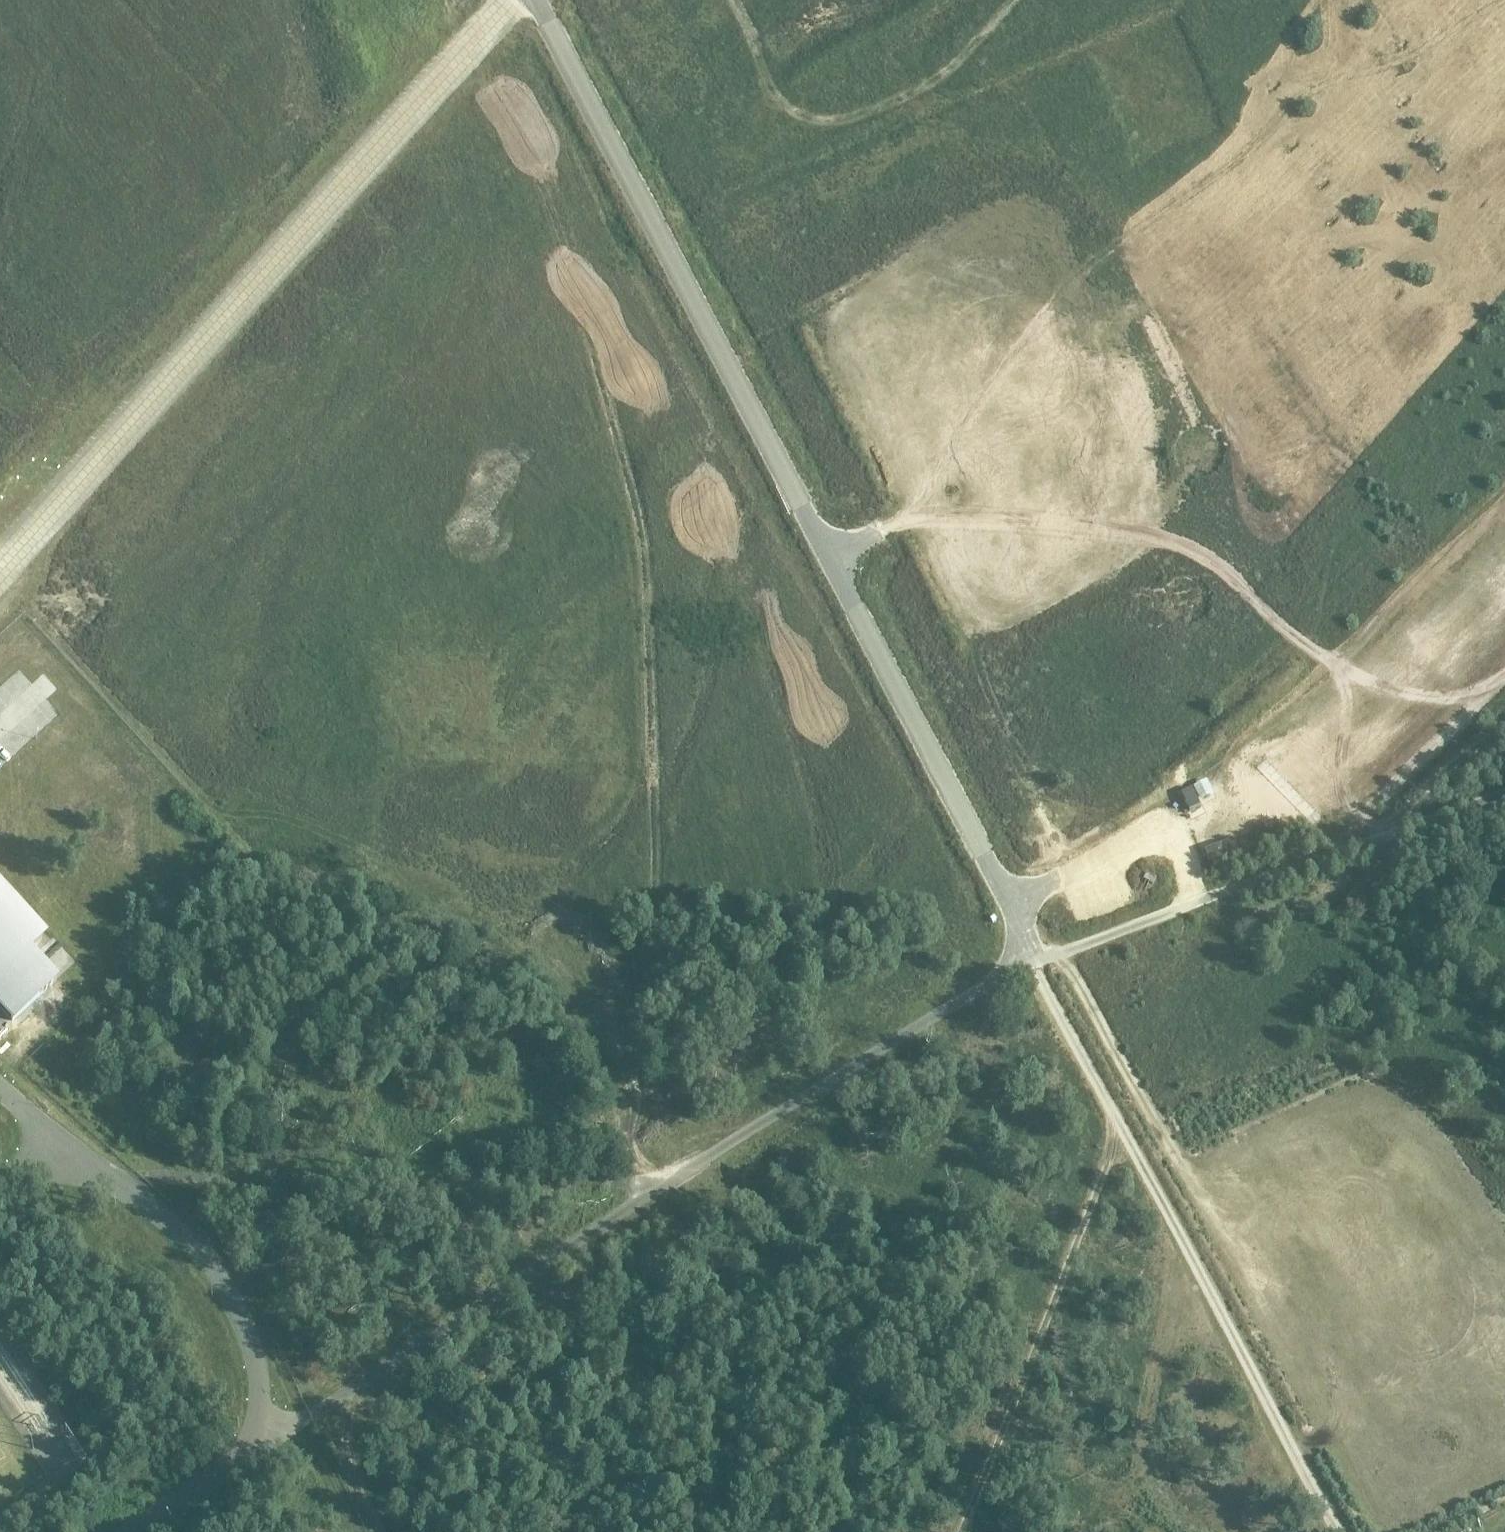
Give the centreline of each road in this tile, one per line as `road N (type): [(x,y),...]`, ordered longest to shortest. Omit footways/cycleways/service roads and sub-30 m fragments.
road 1 (track): [(470,52),(562,236),(647,566),(659,915),(624,1056),(635,1159),(662,1188)]
road 2 (unclassified): [(1031,962),(1011,908),(537,0)]
road 3 (unclassified): [(259,1445),(1031,962)]
road 4 (track): [(1492,693),(1421,695),(1370,679),(1326,659),(1231,574),(1173,542),(954,518),(917,519),(875,534)]
road 5 (track): [(1031,962),(1119,1126),(963,1531)]
road 6 (track): [(689,1169),(850,1266),(905,1311),(995,1413),(1178,1531)]
road 7 (unclassified): [(1031,962),(1504,792)]
road 8 (track): [(1340,1531),(1119,1126)]
road 9 (track): [(734,0),(784,107),(825,125),(924,92),(1017,0)]
road 10 (unclassified): [(259,1445),(260,1382),(232,1299),(181,1233),(99,1179)]
road 11 (track): [(1179,1228),(1147,1417),(1148,1451),(1172,1510),(1198,1531)]
road 12 (track): [(1334,854),(1504,680)]
road 13 (track): [(1061,882),(1129,848),(1168,845),(1189,863),(1187,907)]
road 14 (track): [(1372,840),(1426,783),(1504,730)]
road 15 (unclassified): [(131,1531),(259,1445)]
road 16 (track): [(378,1531),(330,1437),(328,1407)]

